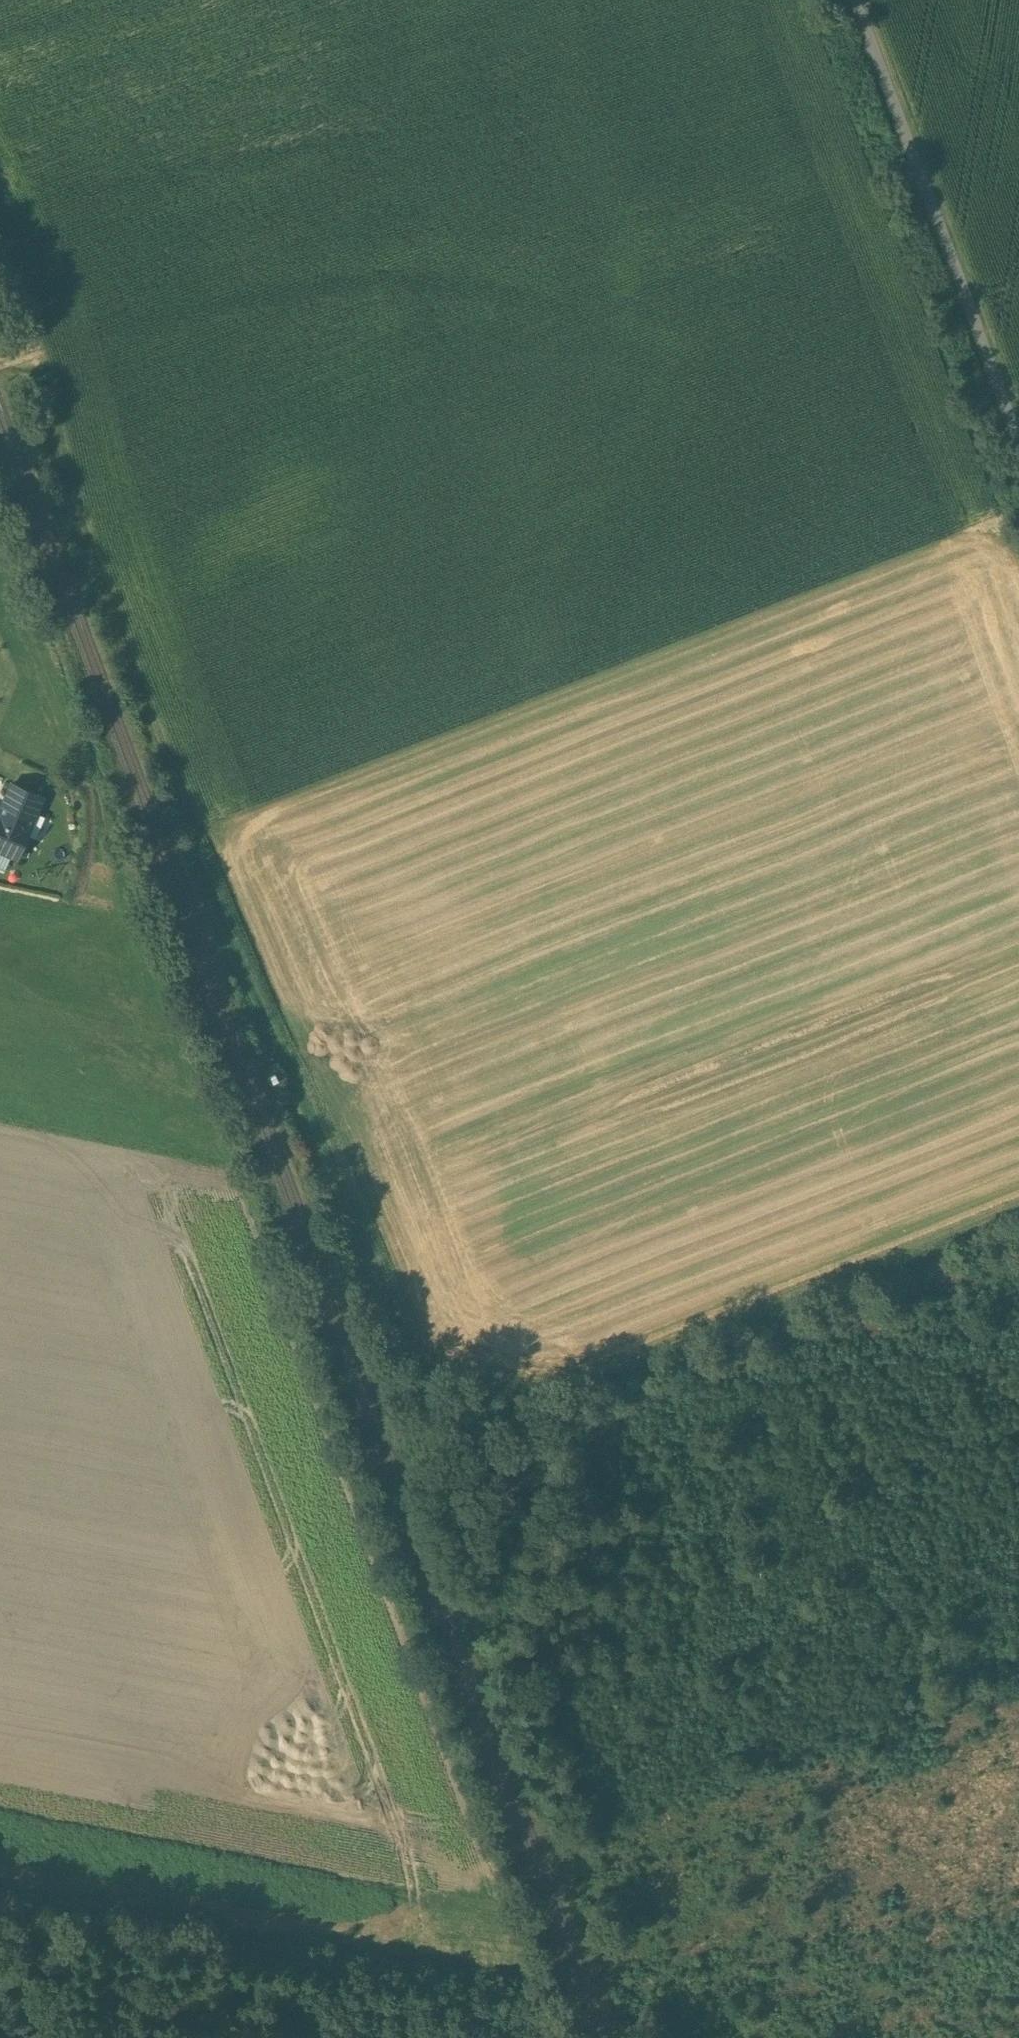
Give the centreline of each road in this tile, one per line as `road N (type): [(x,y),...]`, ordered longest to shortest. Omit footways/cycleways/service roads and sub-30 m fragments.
road 1 (unclassified): [(855,0),(1018,444)]

